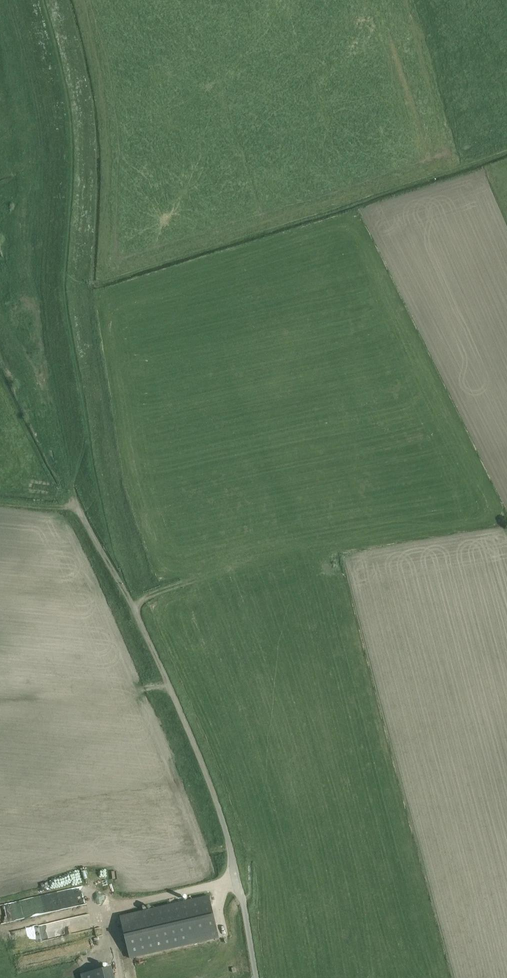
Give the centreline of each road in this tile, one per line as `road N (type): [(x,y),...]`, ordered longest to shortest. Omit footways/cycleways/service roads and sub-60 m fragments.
road 1 (track): [(3,0),(42,130),(50,402),(82,508)]
road 2 (track): [(82,282),(110,473),(142,576),(132,606)]
road 3 (track): [(217,801),(132,606)]
road 4 (unclassified): [(256,977),(217,801)]

